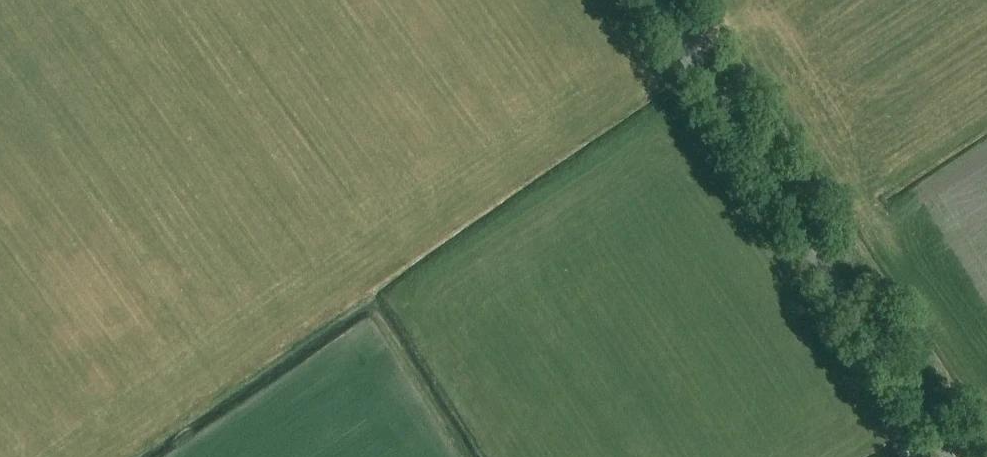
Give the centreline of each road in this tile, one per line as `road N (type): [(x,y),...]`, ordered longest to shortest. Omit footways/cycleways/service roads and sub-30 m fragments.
road 1 (unclassified): [(947,456),(649,0)]

